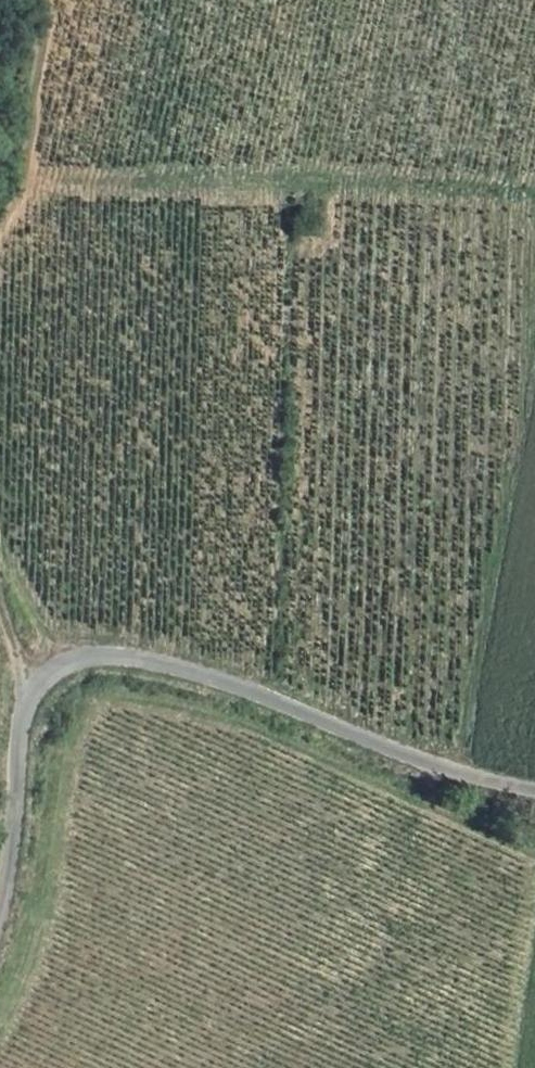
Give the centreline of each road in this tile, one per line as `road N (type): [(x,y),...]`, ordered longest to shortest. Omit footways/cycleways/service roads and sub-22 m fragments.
road 1 (unclassified): [(0,895),(28,693),(65,664),(108,654),(255,691),(436,768),(534,790)]
road 2 (track): [(48,0),(26,179),(0,225)]
road 3 (track): [(0,181),(7,171),(9,0)]

